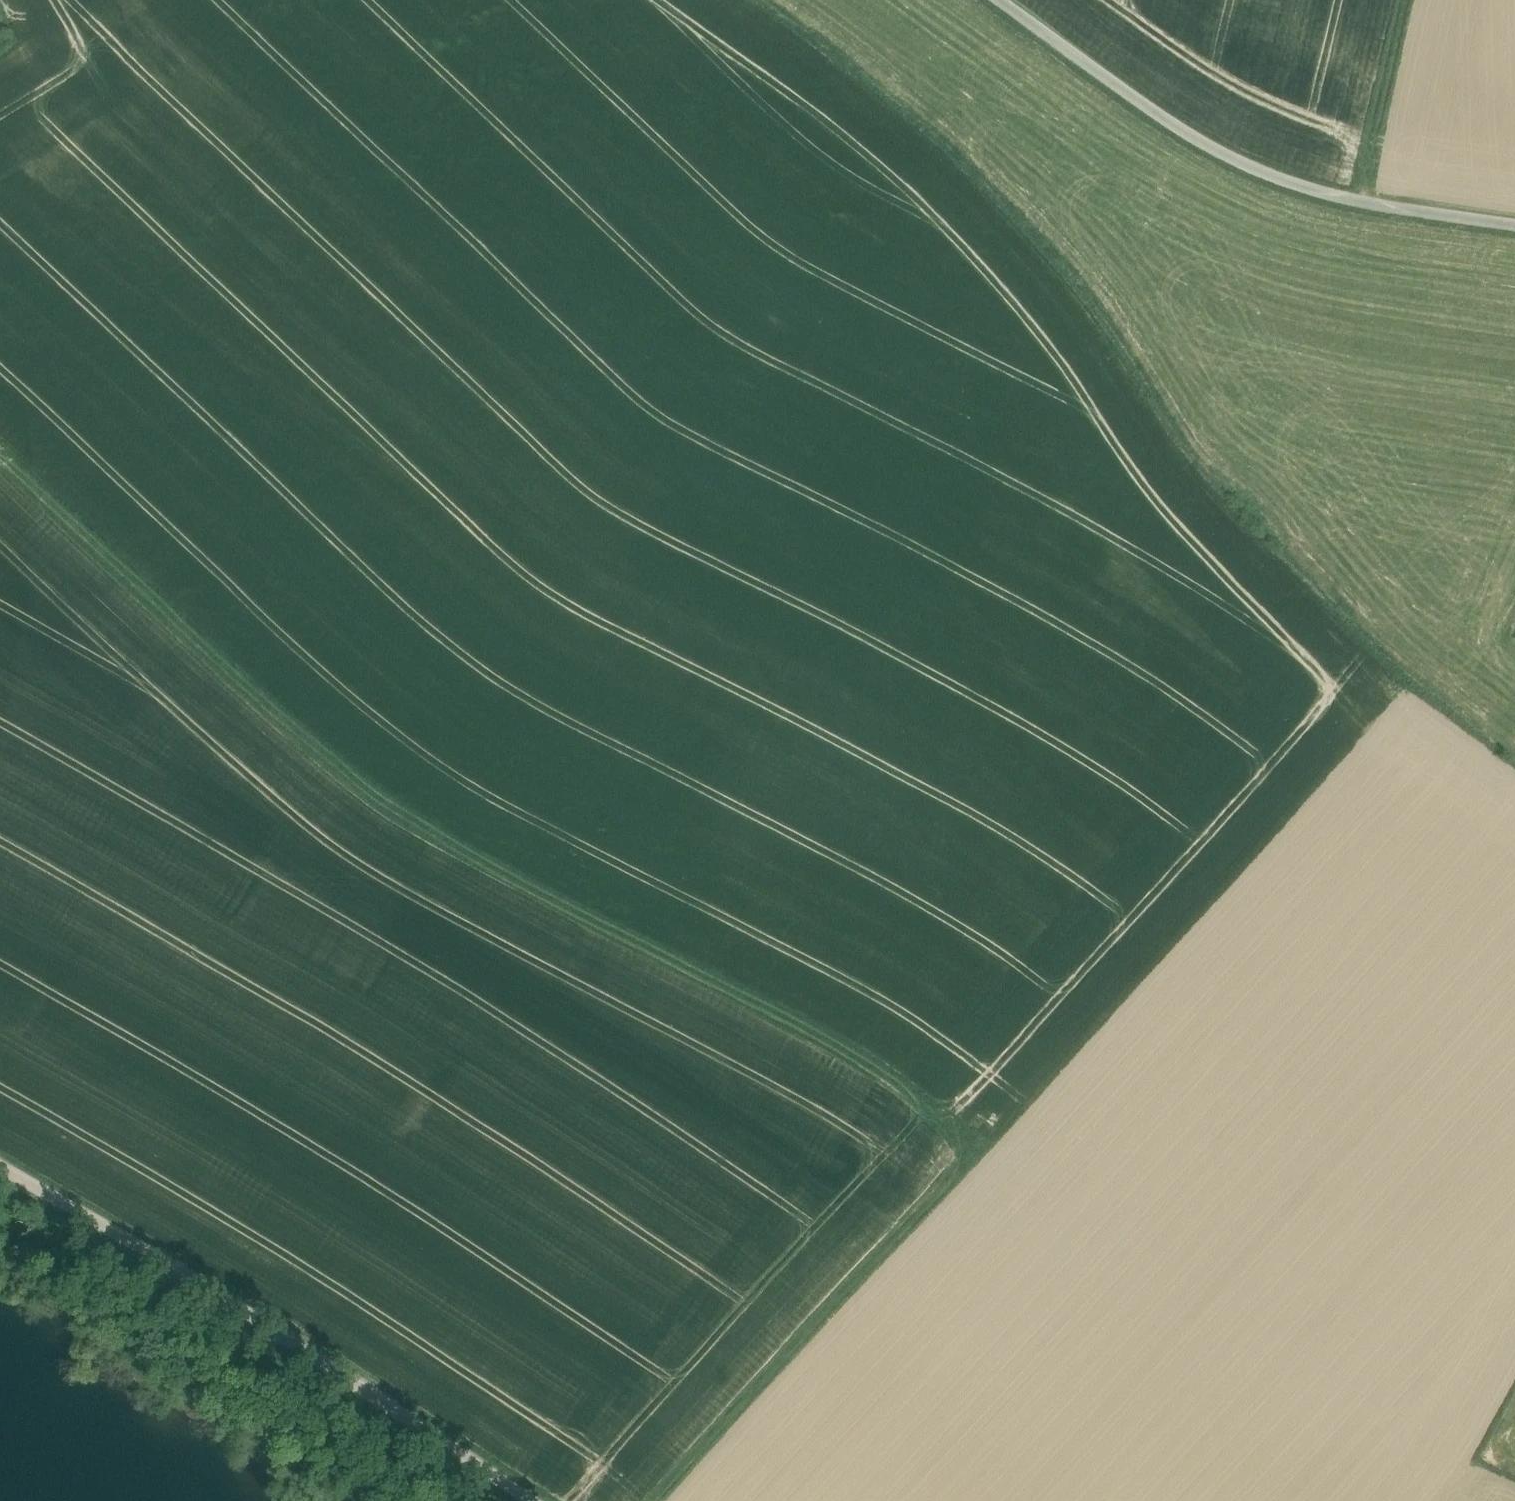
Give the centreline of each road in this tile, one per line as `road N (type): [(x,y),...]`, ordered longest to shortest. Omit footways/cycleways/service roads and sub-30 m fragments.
road 1 (unclassified): [(0,1173),(533,1500)]
road 2 (unclassified): [(1514,222),(1315,188),(1227,152),(1011,0)]

